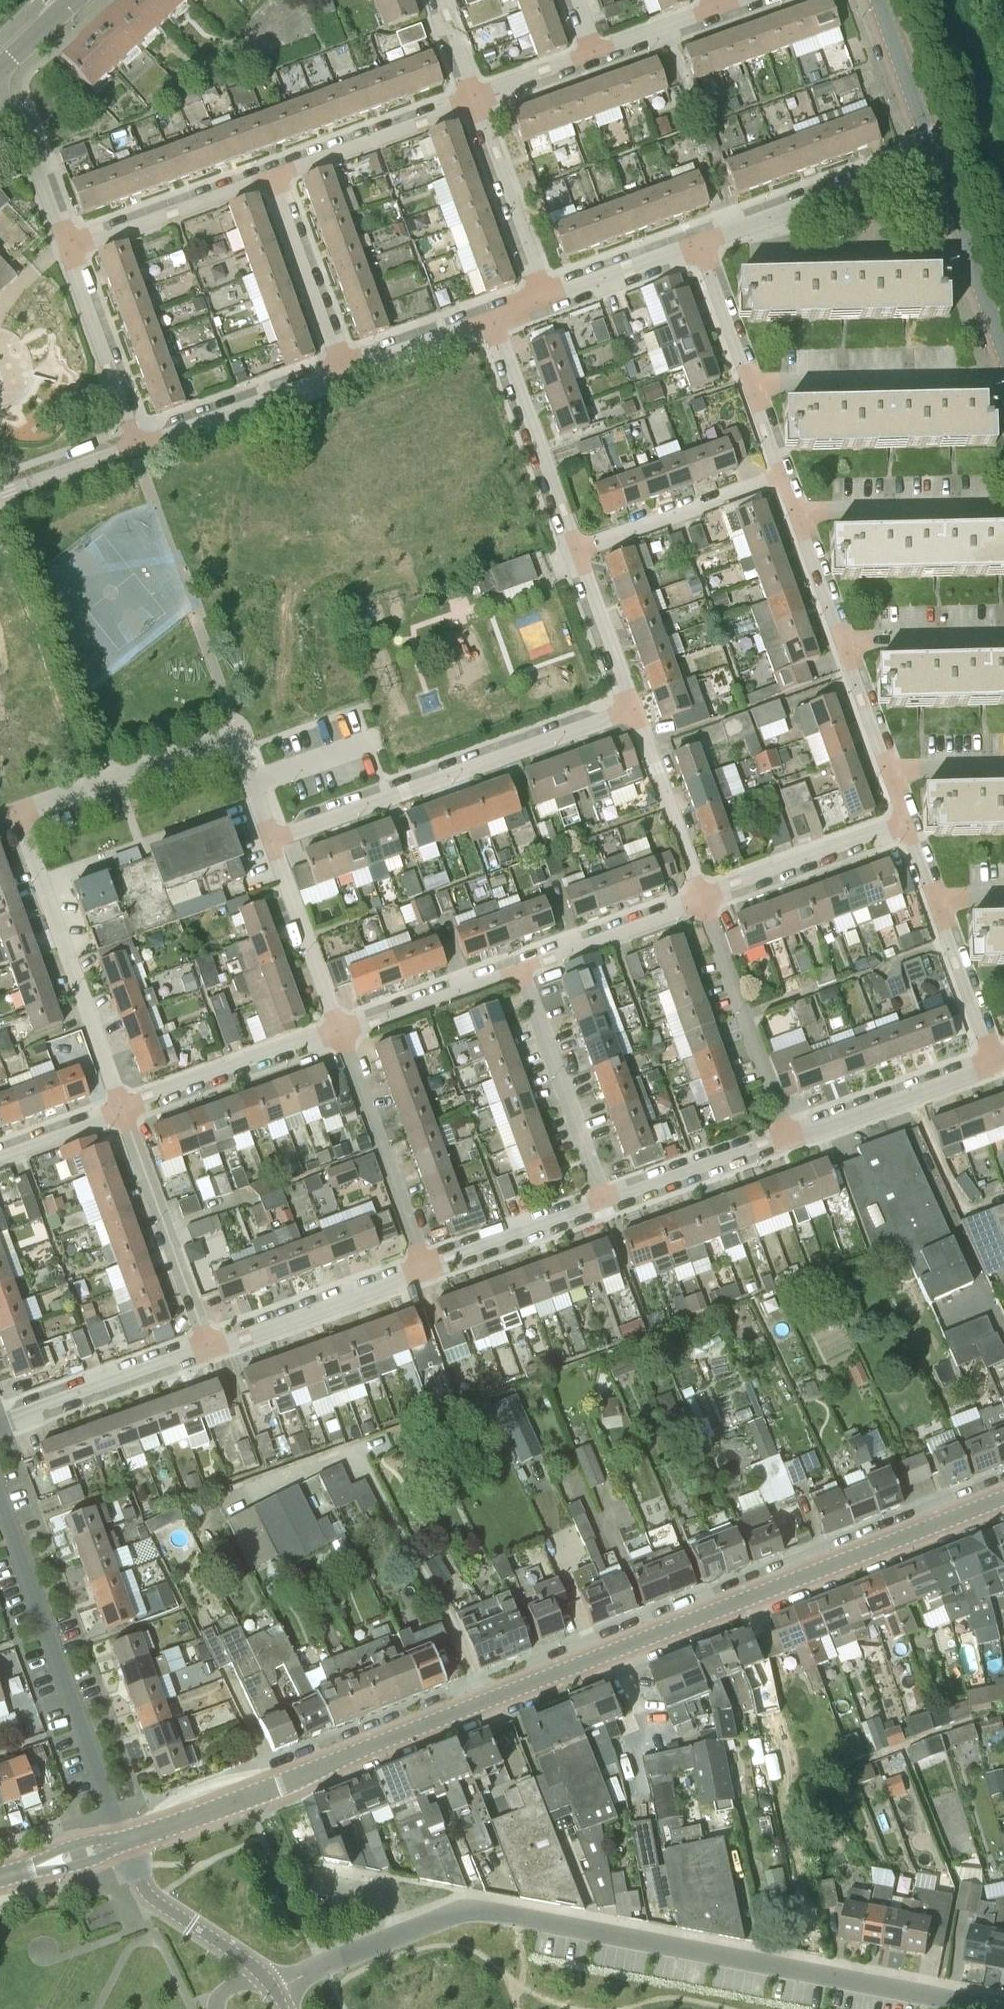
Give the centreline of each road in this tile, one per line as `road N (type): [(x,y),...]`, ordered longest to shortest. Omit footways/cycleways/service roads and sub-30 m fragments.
road 1 (tertiary): [(125,1838),(293,1780),(1003,1499)]
road 2 (residential): [(273,1986),(440,1916),(486,1911),(1003,2008)]
road 3 (residential): [(272,842),(634,709)]
road 4 (residential): [(125,1838),(0,1497)]
road 5 (residential): [(18,813),(227,738),(235,743),(272,842)]
road 6 (residential): [(125,1110),(18,813)]
road 7 (residential): [(789,1136),(703,900)]
road 8 (residential): [(604,1204),(519,968)]
road 9 (residential): [(422,1267),(339,1032)]
road 10 (residential): [(208,1341),(125,1110)]
road 11 (residential): [(576,545),(495,315)]
road 12 (residential): [(125,1110),(339,1032)]
road 13 (residential): [(208,1341),(422,1267)]
road 14 (residential): [(0,1414),(208,1341)]
road 15 (residential): [(266,174),(474,101)]
road 16 (residential): [(576,545),(785,479)]
road 17 (residential): [(789,1136),(994,1063)]
road 18 (residential): [(136,442),(341,369)]
road 19 (residential): [(703,900),(908,827)]
road 20 (unclassified): [(273,1986),(148,1896),(125,1838)]
road 21 (residential): [(755,388),(971,380)]
road 22 (tertiary): [(1003,356),(935,157)]
road 23 (residential): [(70,247),(266,174)]
road 24 (residential): [(341,369),(266,174)]
road 25 (residential): [(540,296),(474,101)]
road 26 (residential): [(136,442),(70,247)]
road 27 (residential): [(742,224),(935,157)]
road 28 (unclassified): [(799,517),(1003,510)]
road 29 (residential): [(703,900),(634,709)]
road 30 (residential): [(339,1032),(272,842)]
road 31 (residential): [(604,1204),(789,1136)]
road 32 (residential): [(519,968),(703,900)]
road 33 (residential): [(422,1267),(604,1204)]
road 34 (residential): [(925,247),(776,250),(742,224)]
road 35 (residential): [(339,1032),(519,968)]
road 36 (residential): [(634,709),(576,545)]
road 37 (residential): [(994,1063),(937,899)]
road 38 (residential): [(540,296),(699,239)]
road 39 (residential): [(70,247),(24,125),(0,95)]
road 40 (tertiary): [(935,157),(878,0)]
road 41 (residential): [(341,369),(495,315)]
road 42 (residential): [(755,388),(699,239)]
road 43 (residential): [(845,645),(1003,636)]
road 44 (residential): [(136,442),(0,491)]
road 45 (residential): [(845,645),(799,517)]
road 46 (residential): [(0,1155),(125,1110)]
road 47 (tertiary): [(0,1875),(125,1838)]
road 48 (residential): [(888,767),(845,645)]
road 49 (residential): [(474,101),(594,56)]
road 50 (residential): [(594,56),(713,13)]

